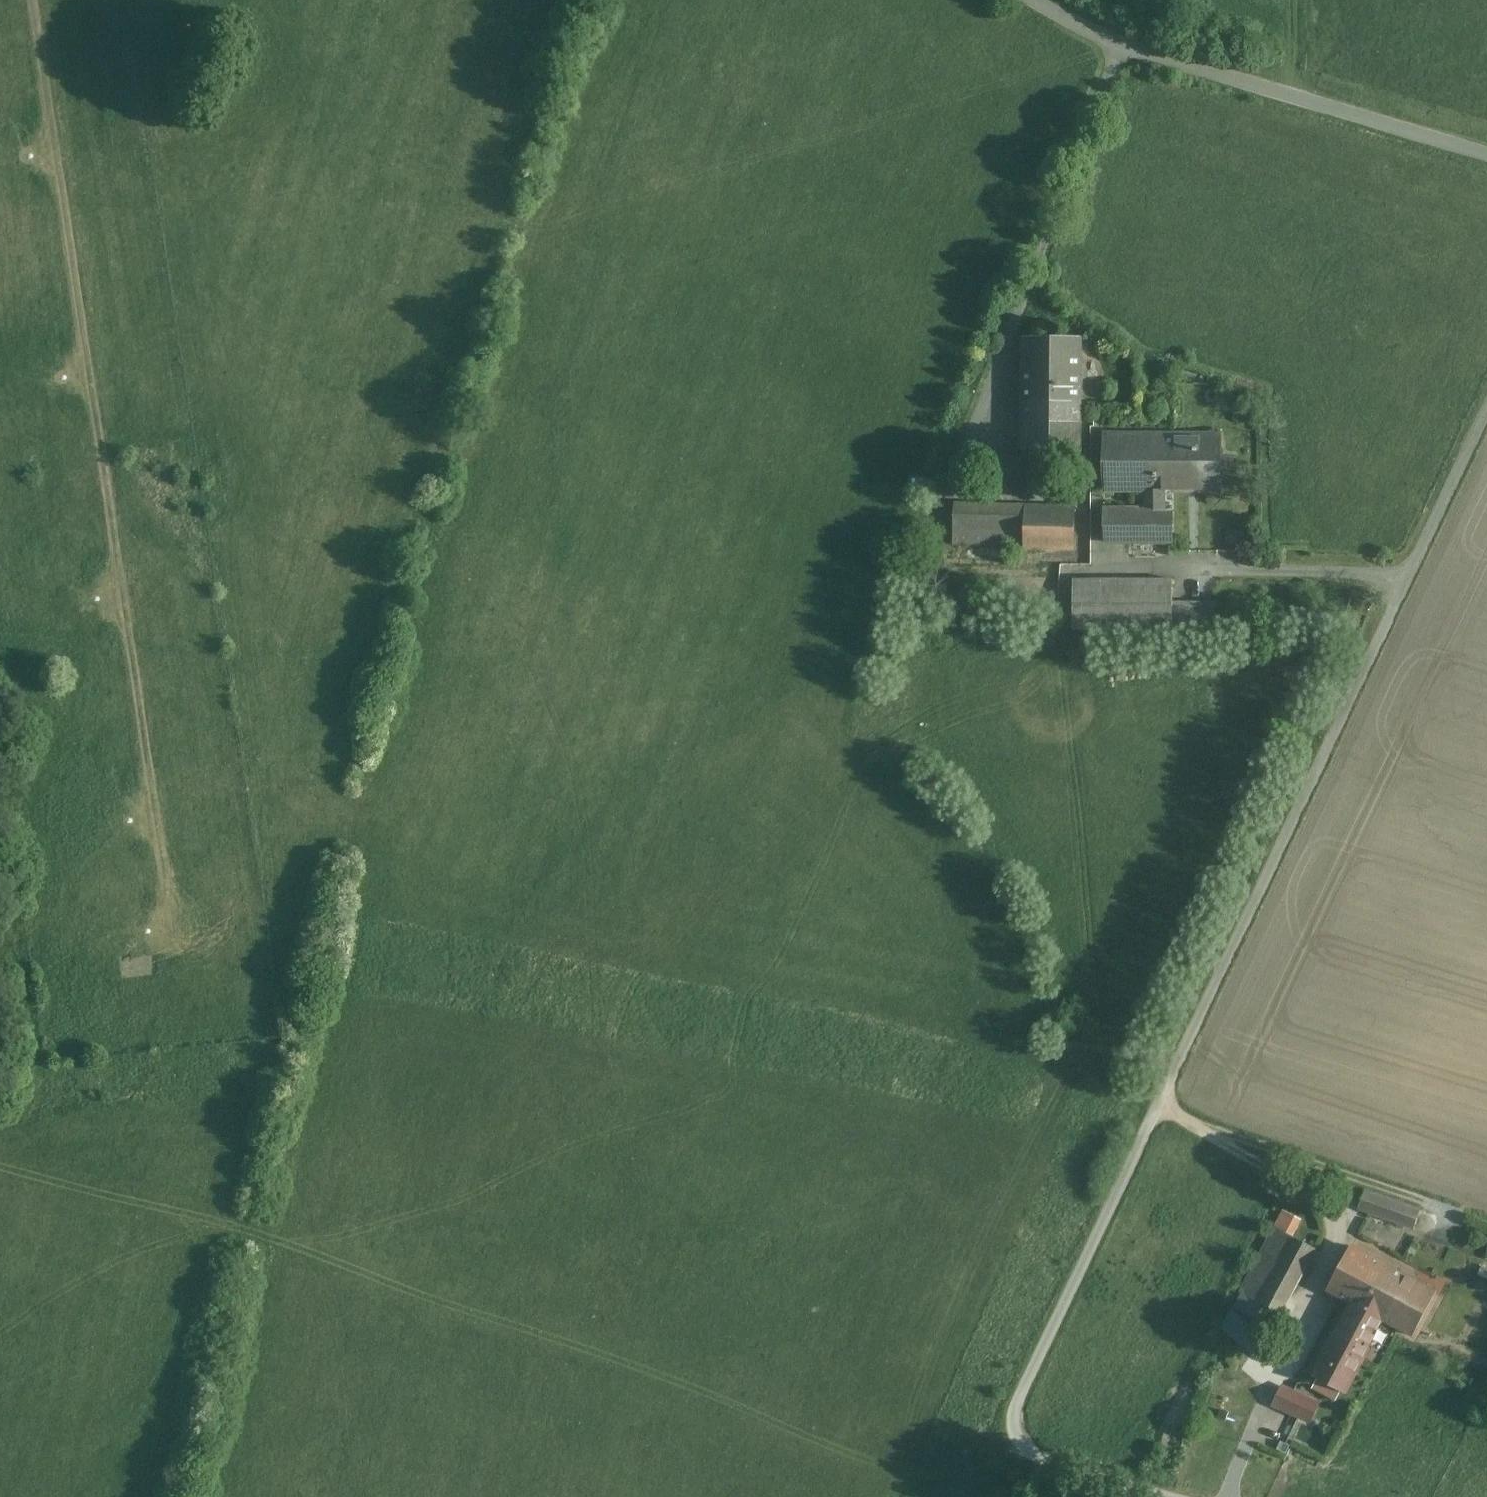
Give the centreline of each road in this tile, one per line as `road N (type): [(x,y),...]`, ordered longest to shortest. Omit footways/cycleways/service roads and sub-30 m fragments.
road 1 (unclassified): [(1174,1496),(1028,1451),(1021,1424),(1030,1386),(1486,424)]
road 2 (track): [(1026,1441),(983,1473),(929,1480),(262,1239),(0,1164)]
road 3 (unclassified): [(1486,155),(1123,47),(1029,0)]

